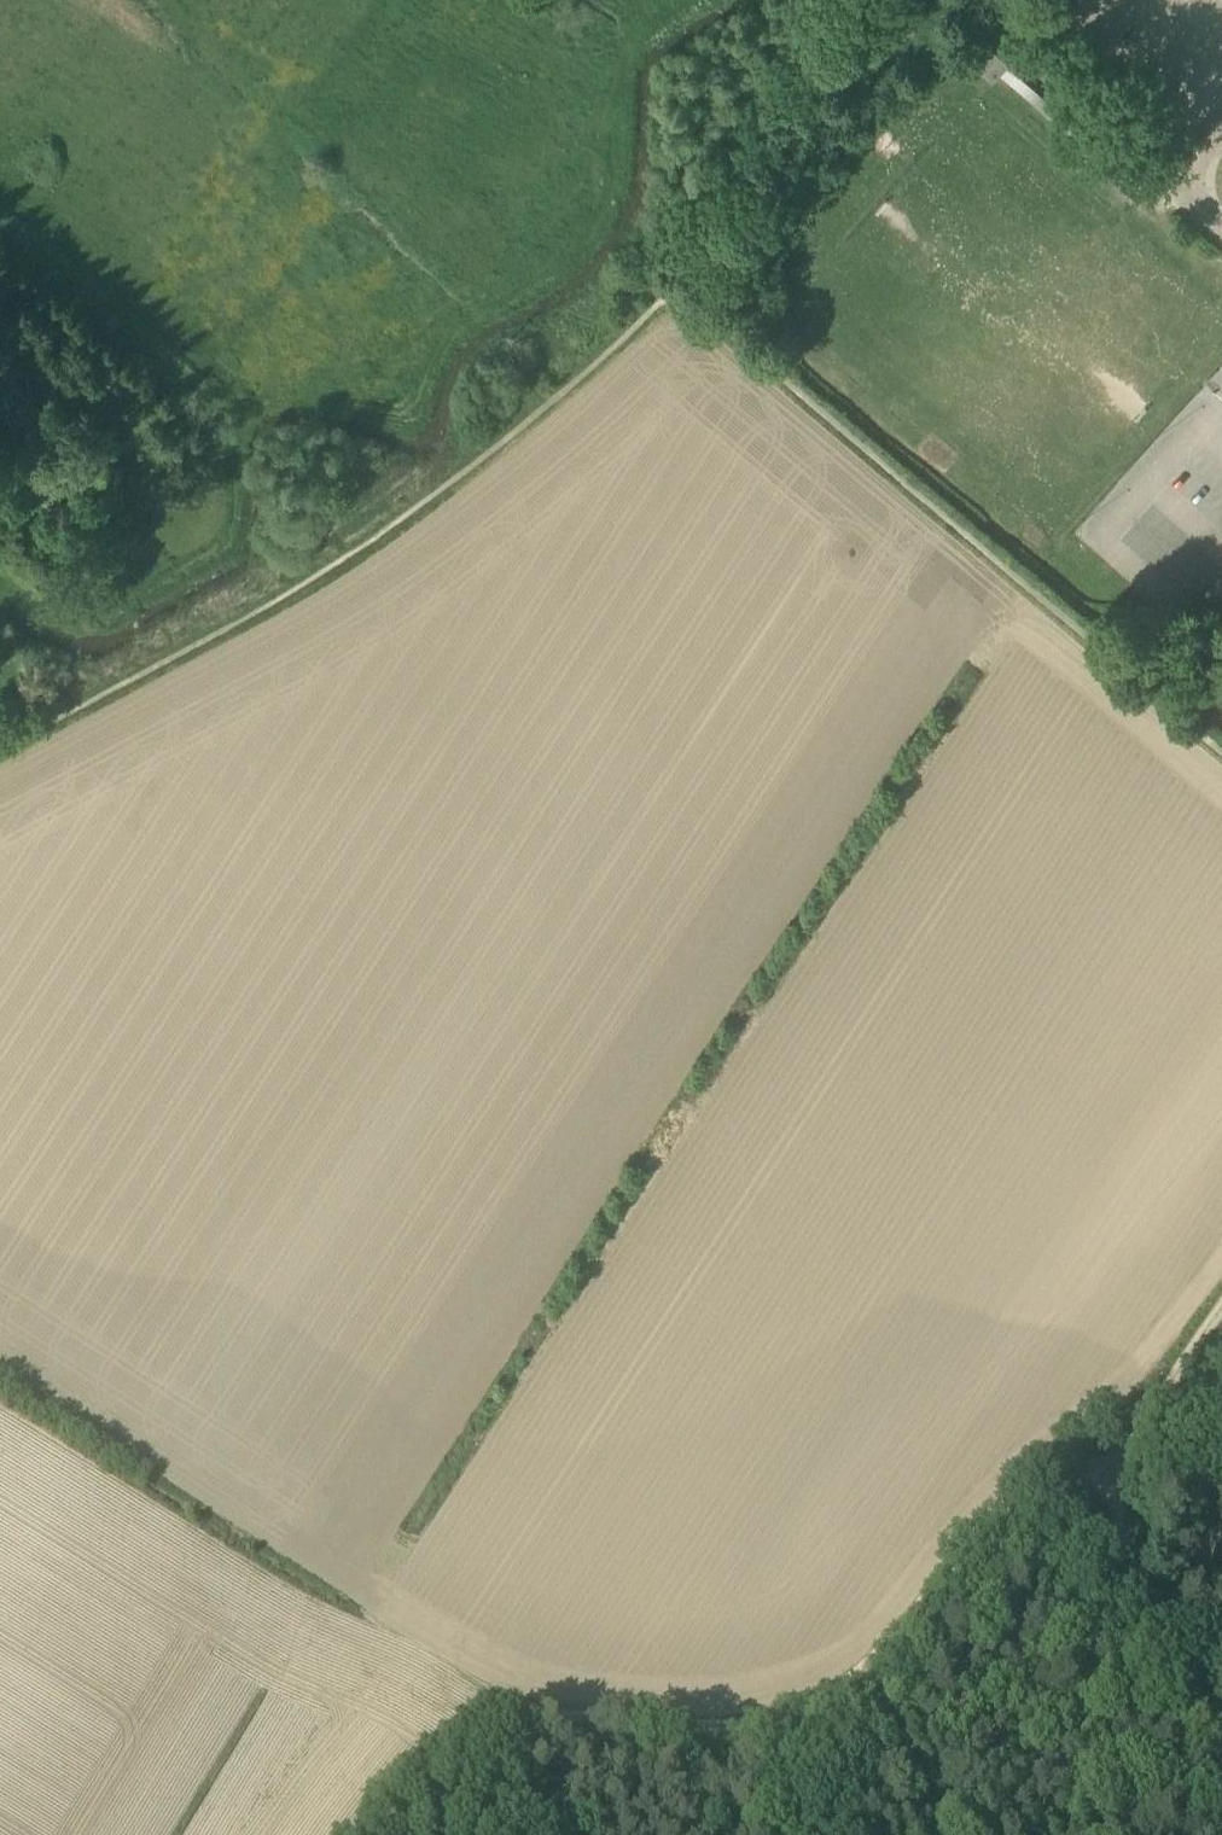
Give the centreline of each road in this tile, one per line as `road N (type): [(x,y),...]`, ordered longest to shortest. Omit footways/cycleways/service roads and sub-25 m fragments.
road 1 (track): [(359,1834),(409,1747),(483,1721),(737,1739),(845,1701),(1042,1495),(1122,1472)]
road 2 (track): [(1221,1754),(1133,1568),(1122,1472)]
road 3 (unclassified): [(1122,1472),(1182,1365),(1221,1315)]

